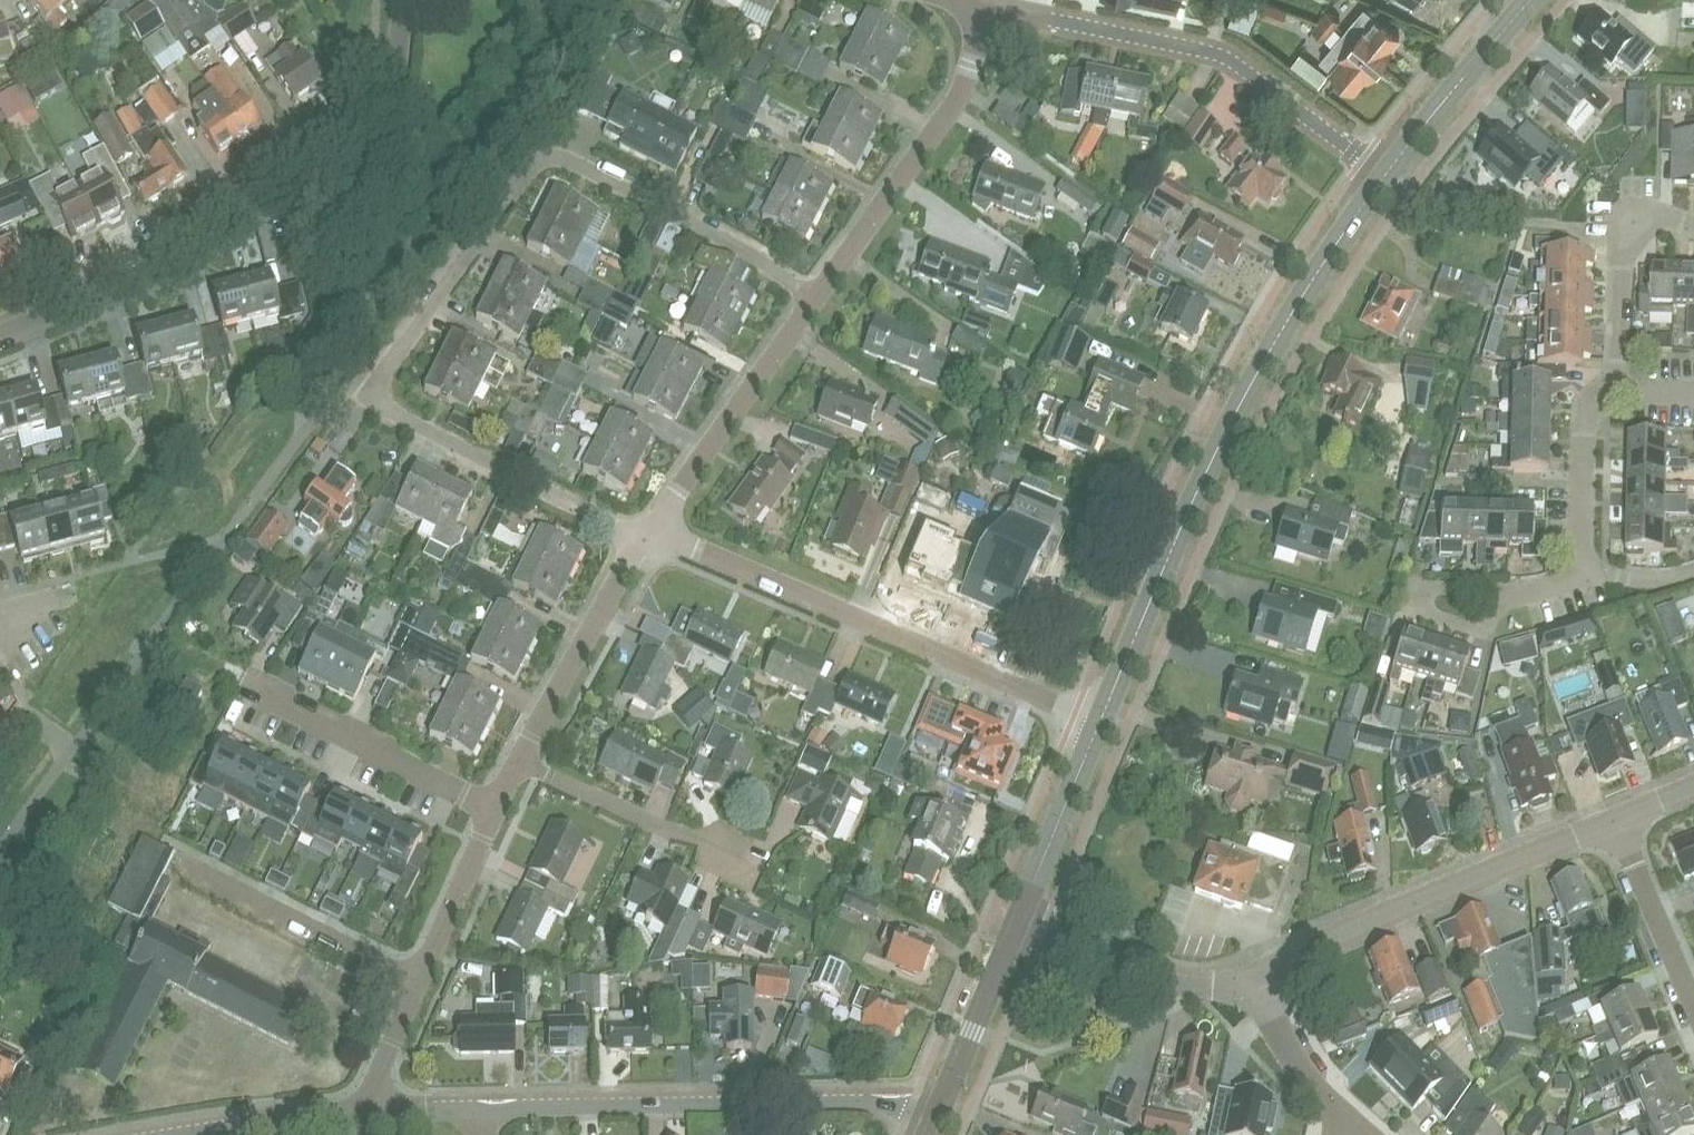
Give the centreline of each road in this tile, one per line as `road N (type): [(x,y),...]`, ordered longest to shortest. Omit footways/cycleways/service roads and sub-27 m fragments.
road 1 (residential): [(648,533),(607,520),(365,395),(531,164),(548,156),(567,158),(745,249),(814,298)]
road 2 (tertiary): [(1102,716),(1229,424),(1298,302),(1384,175)]
road 3 (residential): [(0,336),(182,245),(373,117),(392,92),(401,0)]
road 4 (residential): [(1102,716),(648,533)]
road 5 (residential): [(481,1108),(869,1102),(937,1112)]
road 6 (residential): [(1586,566),(1577,549),(1581,420),(1612,368),(1615,231),(1653,211),(1693,224)]
road 7 (residential): [(1252,975),(1616,821)]
road 8 (unclassified): [(1363,158),(1223,55),(1031,15)]
road 9 (residential): [(814,298),(954,101),(988,5)]
road 10 (residential): [(362,1112),(495,806)]
road 11 (residential): [(648,533),(814,298)]
road 12 (residential): [(495,806),(246,681)]
road 13 (residential): [(759,867),(518,760)]
road 14 (residential): [(518,760),(648,533)]
road 15 (residential): [(1016,923),(1180,981),(1252,975)]
road 16 (tertiary): [(1384,175),(1529,0)]
road 17 (tertiary): [(1016,923),(1102,716)]
road 18 (tertiary): [(937,1112),(1016,923)]
road 19 (residential): [(1693,1004),(1616,821)]
road 20 (residential): [(168,1134),(362,1112)]
road 21 (residential): [(1354,1124),(1290,1061),(1252,975)]
road 22 (residential): [(1496,600),(1483,632),(1407,608),(1410,592),(1460,581)]

